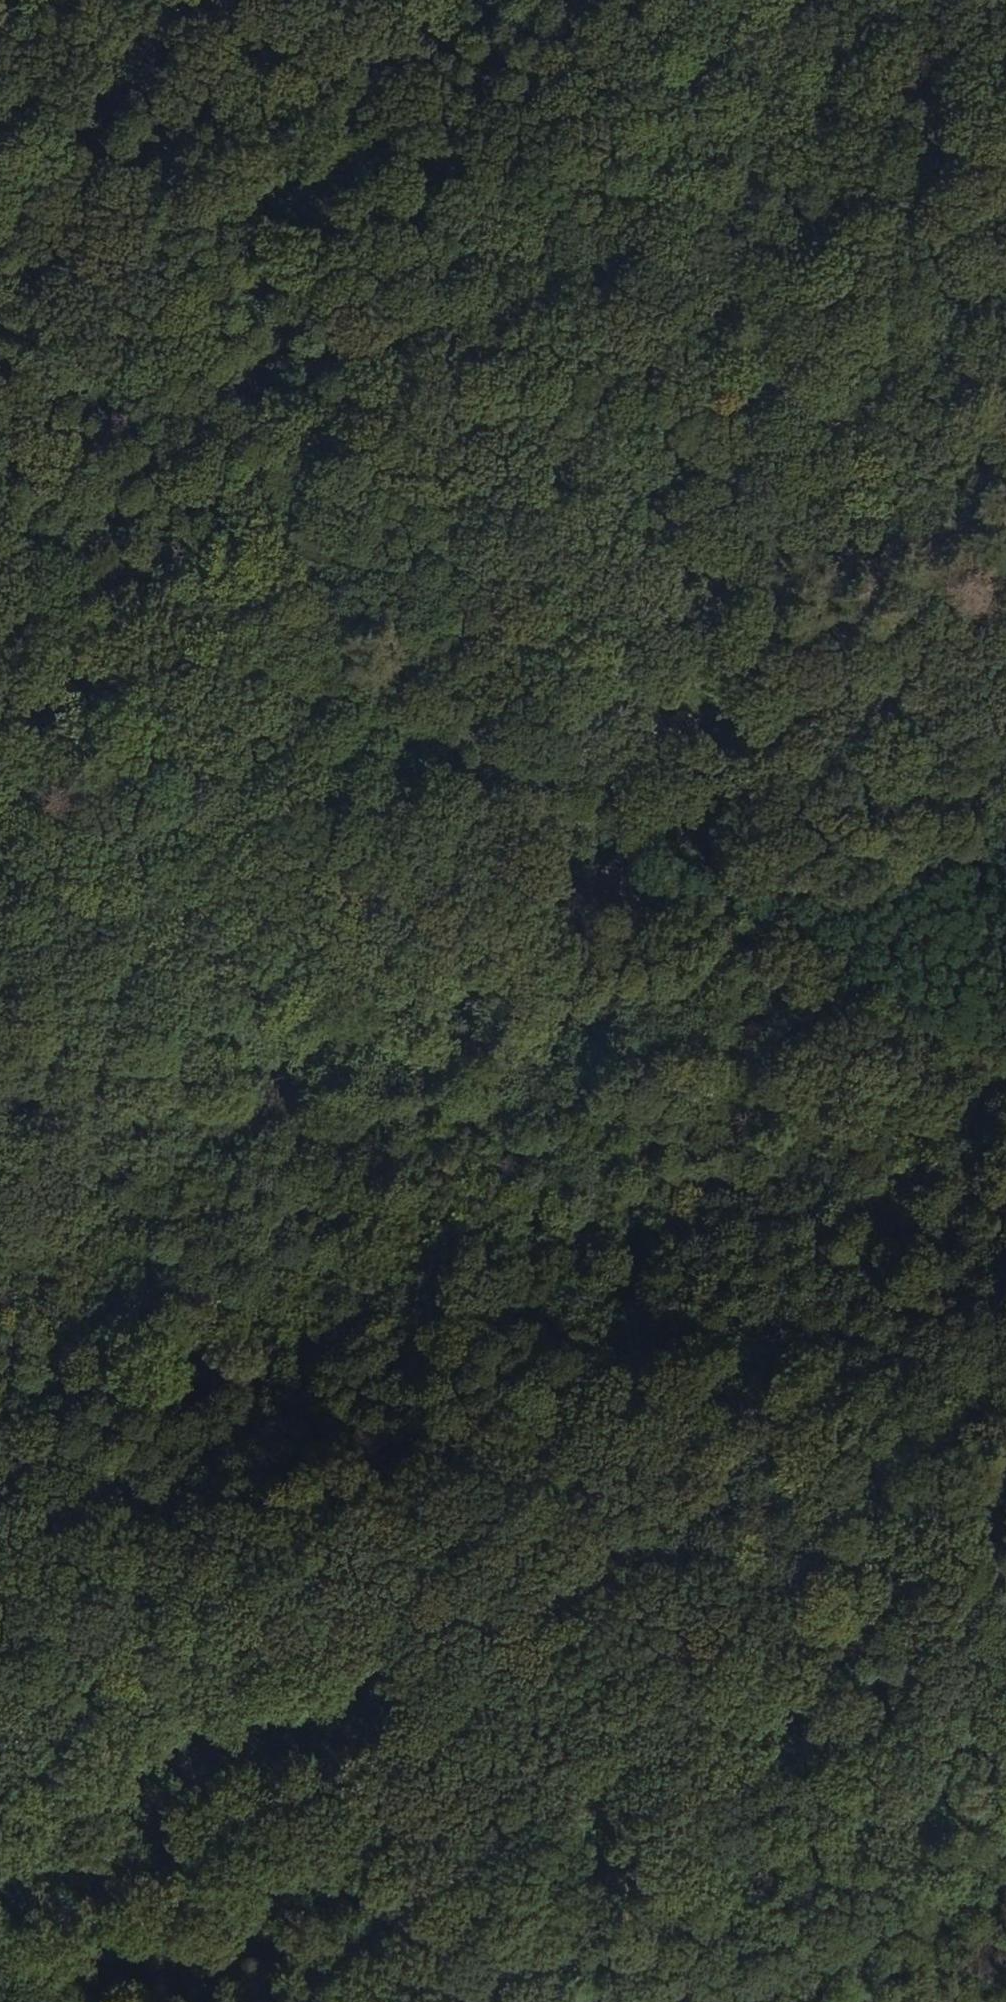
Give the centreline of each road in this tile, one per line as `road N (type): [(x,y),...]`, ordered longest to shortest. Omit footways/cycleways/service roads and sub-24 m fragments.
road 1 (track): [(0,700),(55,706),(153,635),(435,324),(693,0)]

